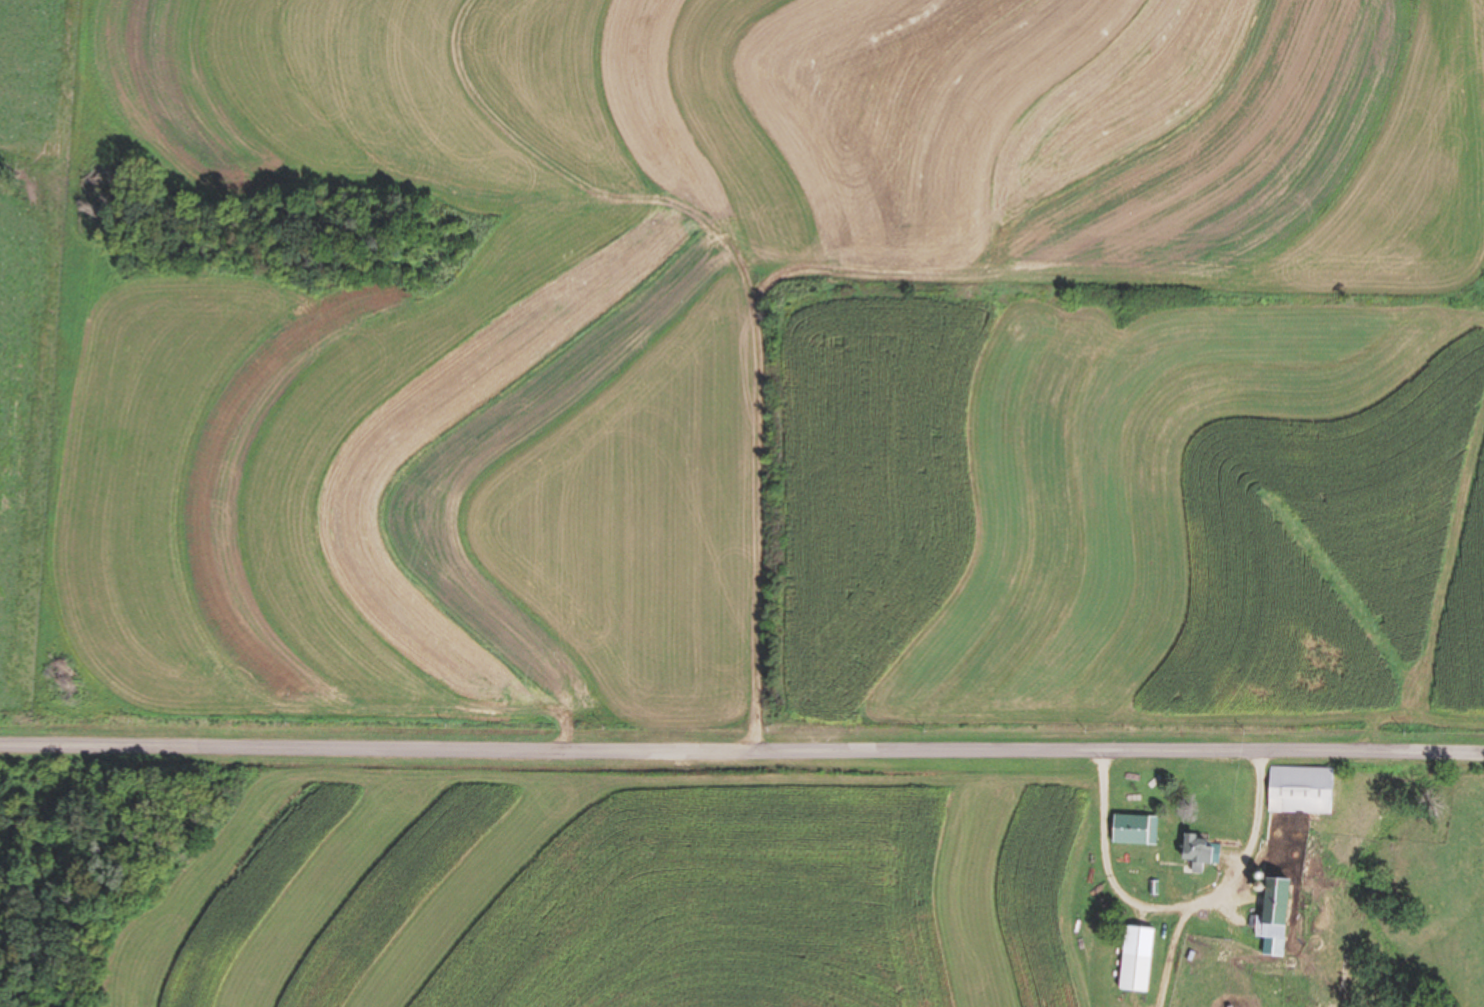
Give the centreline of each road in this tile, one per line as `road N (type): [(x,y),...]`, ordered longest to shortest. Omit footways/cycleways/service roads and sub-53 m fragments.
road 1 (residential): [(0,741),(1483,752)]

